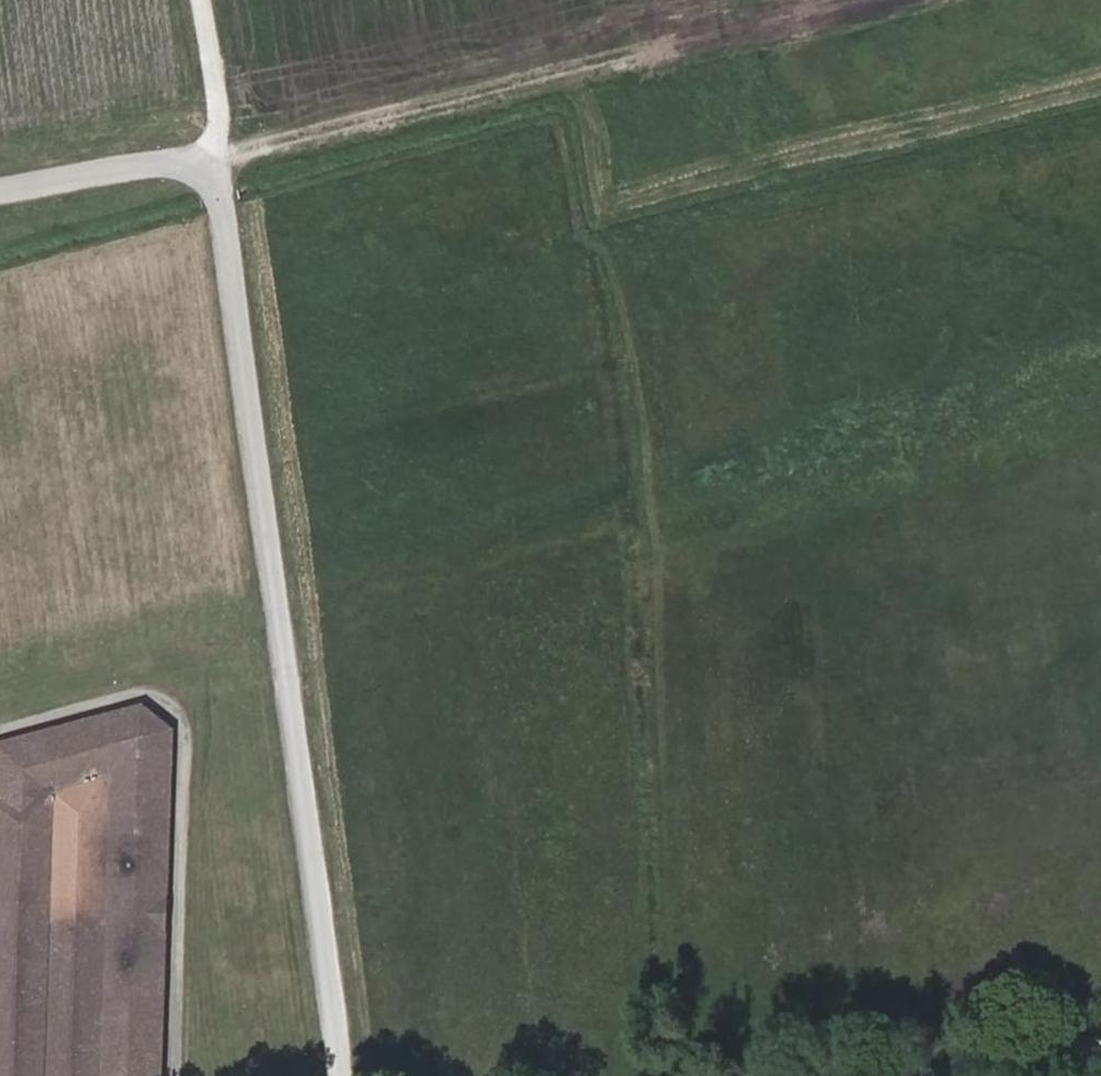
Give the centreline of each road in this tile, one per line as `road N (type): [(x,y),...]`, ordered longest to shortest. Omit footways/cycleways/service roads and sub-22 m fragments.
road 1 (track): [(882,0),(217,161)]
road 2 (track): [(200,0),(218,102),(217,161)]

